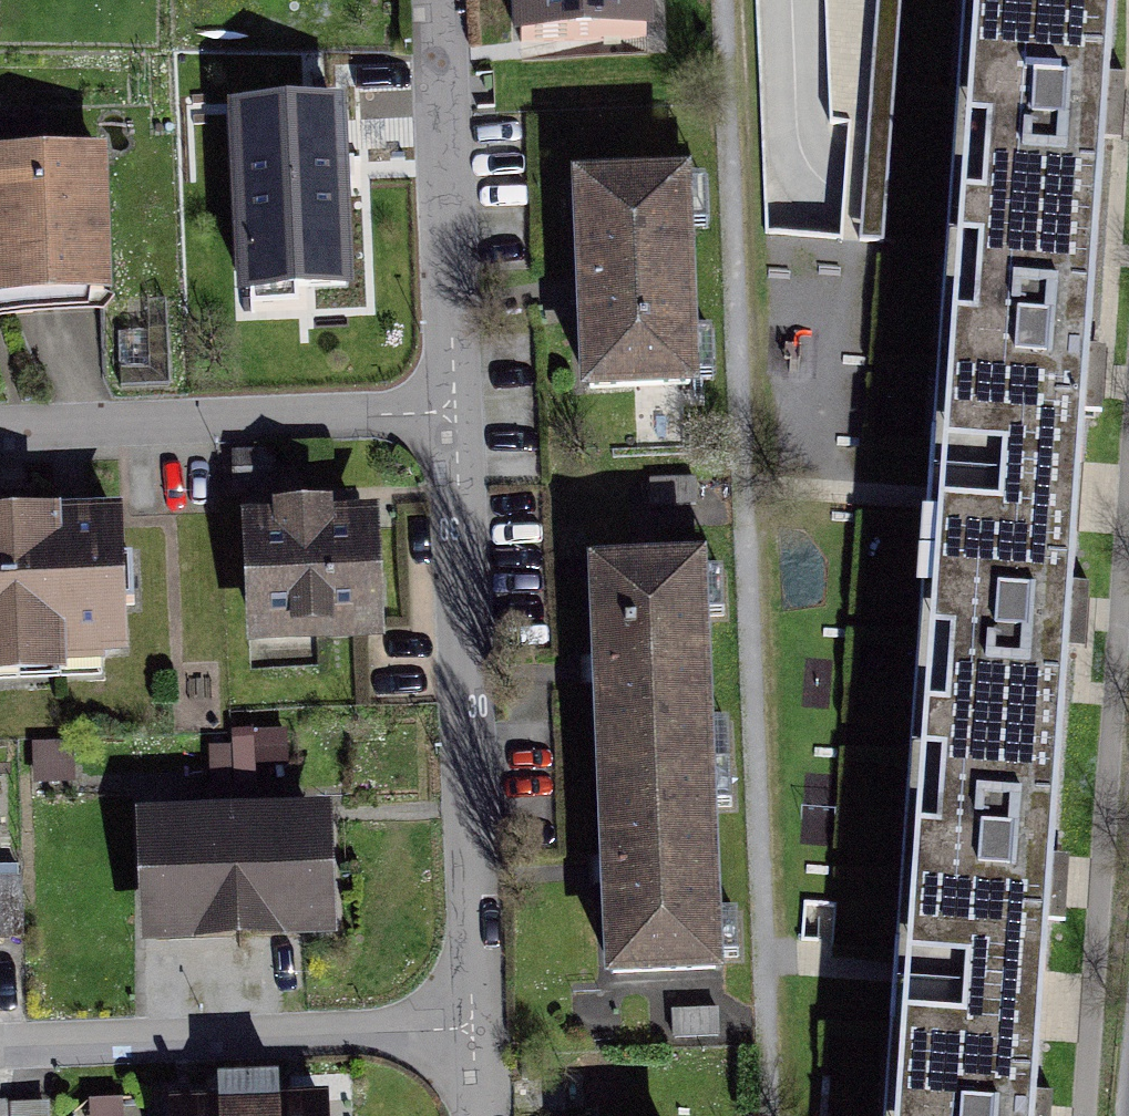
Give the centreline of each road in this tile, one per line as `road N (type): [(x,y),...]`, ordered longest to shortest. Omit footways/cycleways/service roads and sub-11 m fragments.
road 1 (residential): [(476,1029),(454,408)]
road 2 (residential): [(0,1047),(476,1029)]
road 3 (residential): [(0,427),(454,408)]
road 4 (residential): [(454,408),(443,0)]

